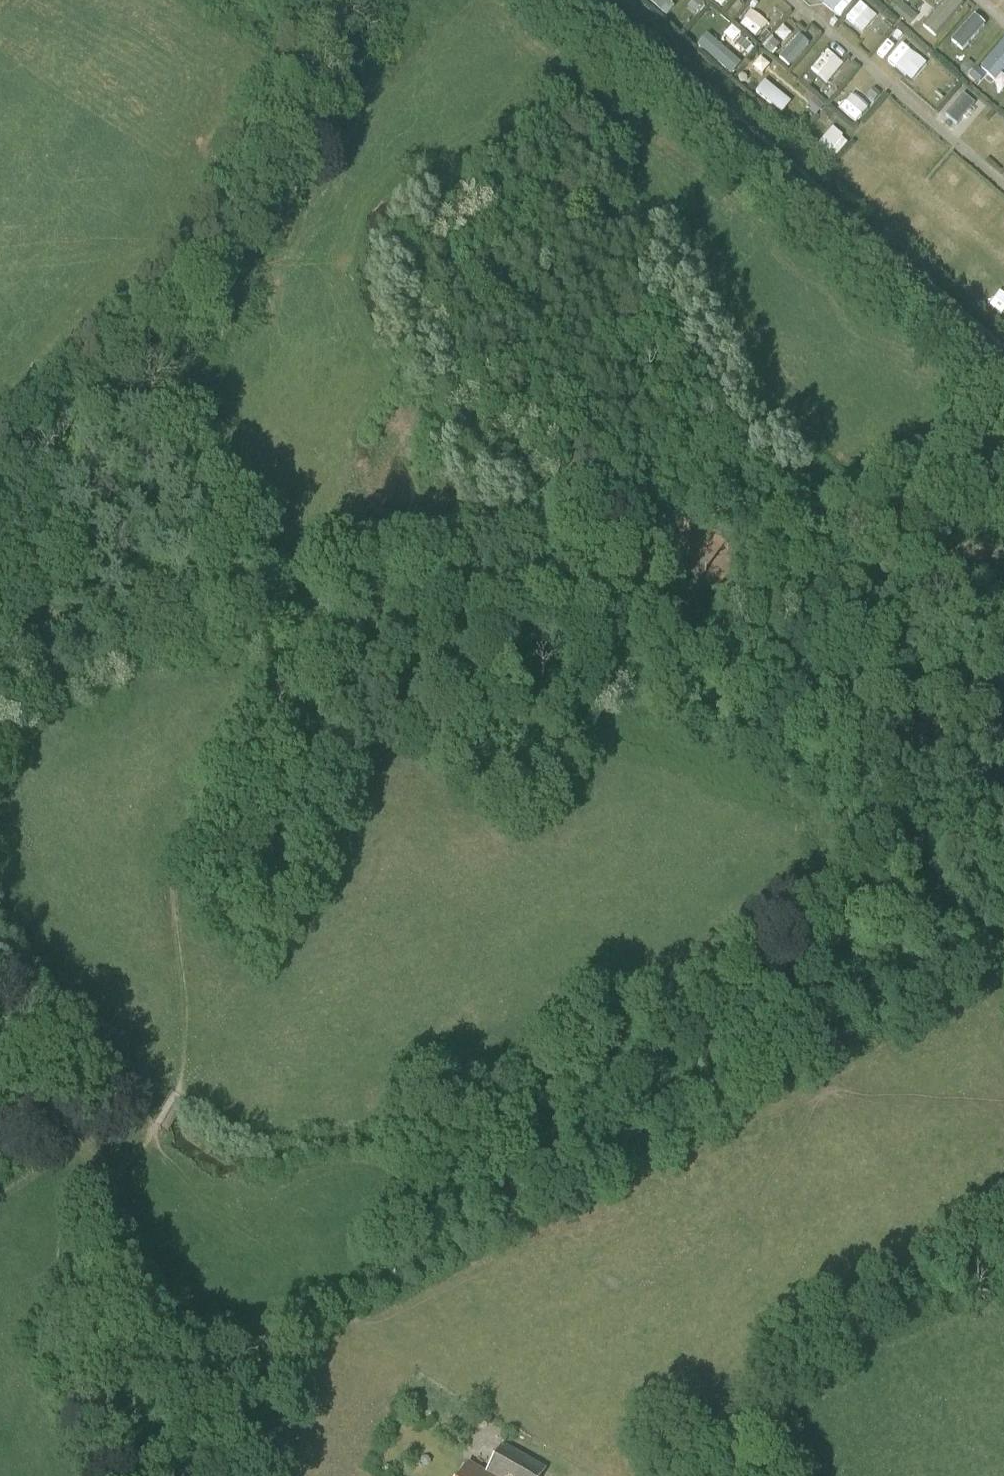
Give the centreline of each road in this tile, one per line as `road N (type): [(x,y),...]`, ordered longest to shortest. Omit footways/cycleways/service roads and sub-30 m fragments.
road 1 (track): [(1003,368),(581,0)]

